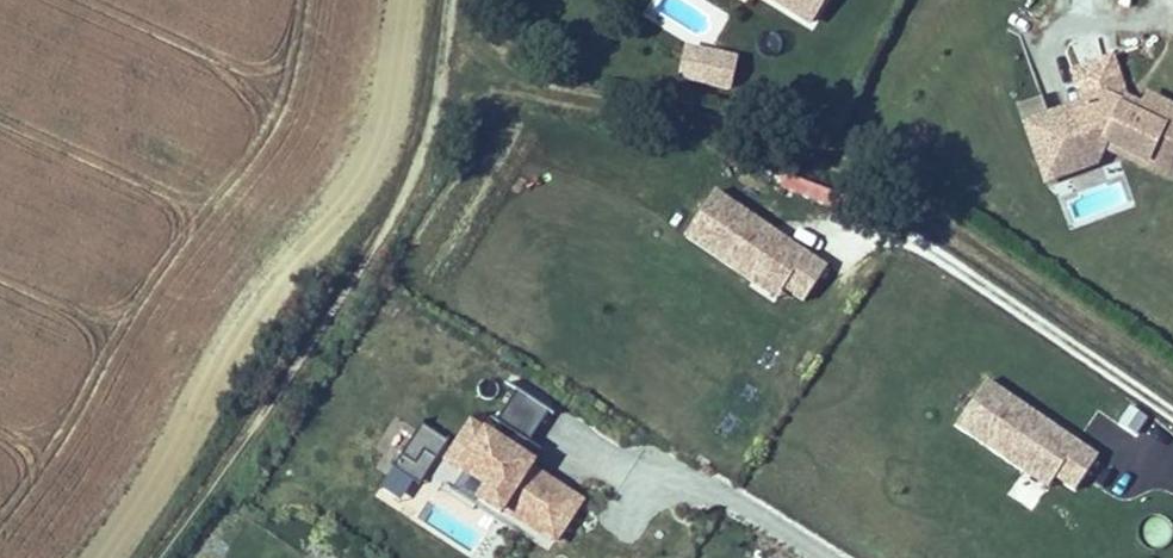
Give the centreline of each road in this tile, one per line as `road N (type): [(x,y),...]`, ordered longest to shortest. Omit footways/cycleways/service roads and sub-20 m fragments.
road 1 (track): [(1172,381),(953,223),(818,148),(728,118),(443,64)]
road 2 (track): [(159,557),(411,183),(443,64)]

